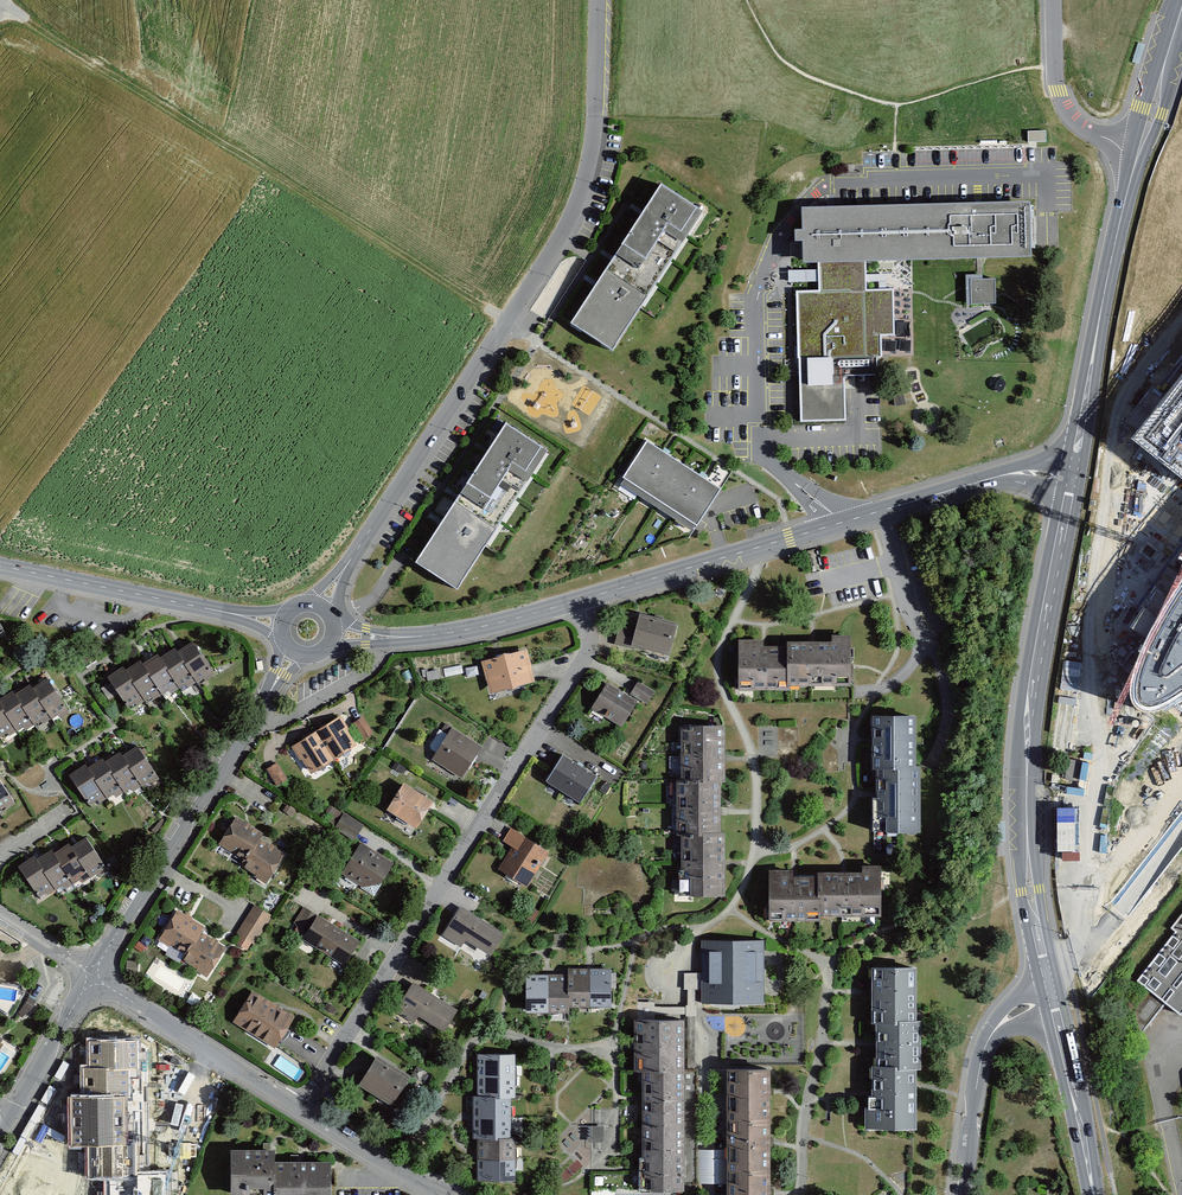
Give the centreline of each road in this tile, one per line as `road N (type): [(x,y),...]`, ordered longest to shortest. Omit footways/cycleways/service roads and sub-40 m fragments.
road 1 (residential): [(598,0),(595,126),(582,188),(556,246),(323,607)]
road 2 (residential): [(292,1104),(588,650),(585,599)]
road 3 (secondary): [(1072,480),(1026,760),(1030,891),(1053,1000)]
road 4 (secondary): [(1181,7),(1121,216),(1072,480)]
road 5 (residential): [(765,545),(722,644),(719,673),(747,737),(760,820),(756,854),(731,912)]
road 6 (residential): [(293,650),(91,976)]
road 7 (tertiary): [(765,545),(1006,474),(1072,480)]
road 8 (tertiary): [(0,567),(284,621)]
road 9 (tertiary): [(335,635),(480,627),(585,599)]
road 10 (residential): [(91,976),(292,1104)]
road 11 (residential): [(1053,1000),(1007,1018),(984,1049),(964,1194)]
road 12 (secondary): [(1053,1000),(1093,1194)]
road 13 (tertiary): [(585,599),(765,545)]
road 14 (residential): [(292,1104),(438,1194)]
road 15 (residential): [(91,976),(13,1114)]

